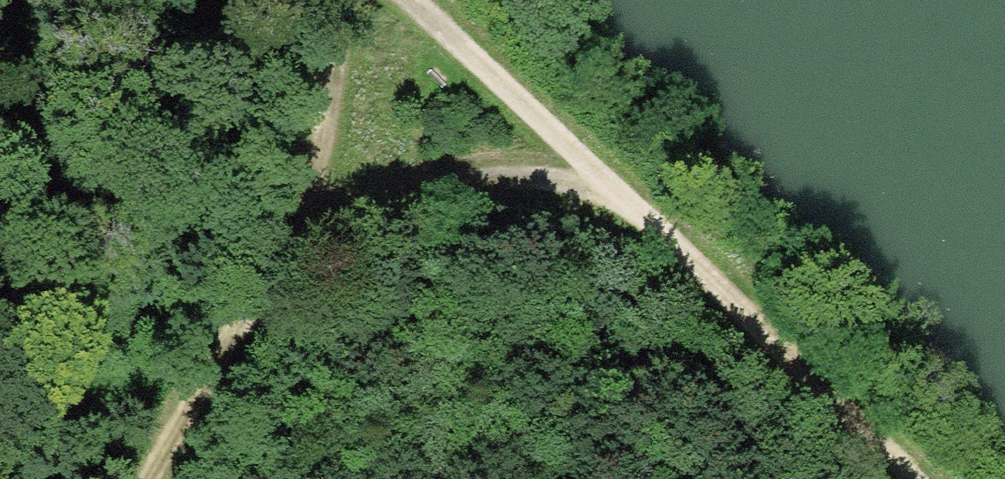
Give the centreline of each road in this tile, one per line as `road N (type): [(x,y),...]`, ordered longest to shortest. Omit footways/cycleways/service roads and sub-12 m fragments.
road 1 (track): [(154,478),(296,225),(338,81),(341,0)]
road 2 (track): [(914,478),(609,183)]
road 3 (track): [(296,225),(506,177),(609,183)]
road 4 (track): [(609,183),(407,0)]

